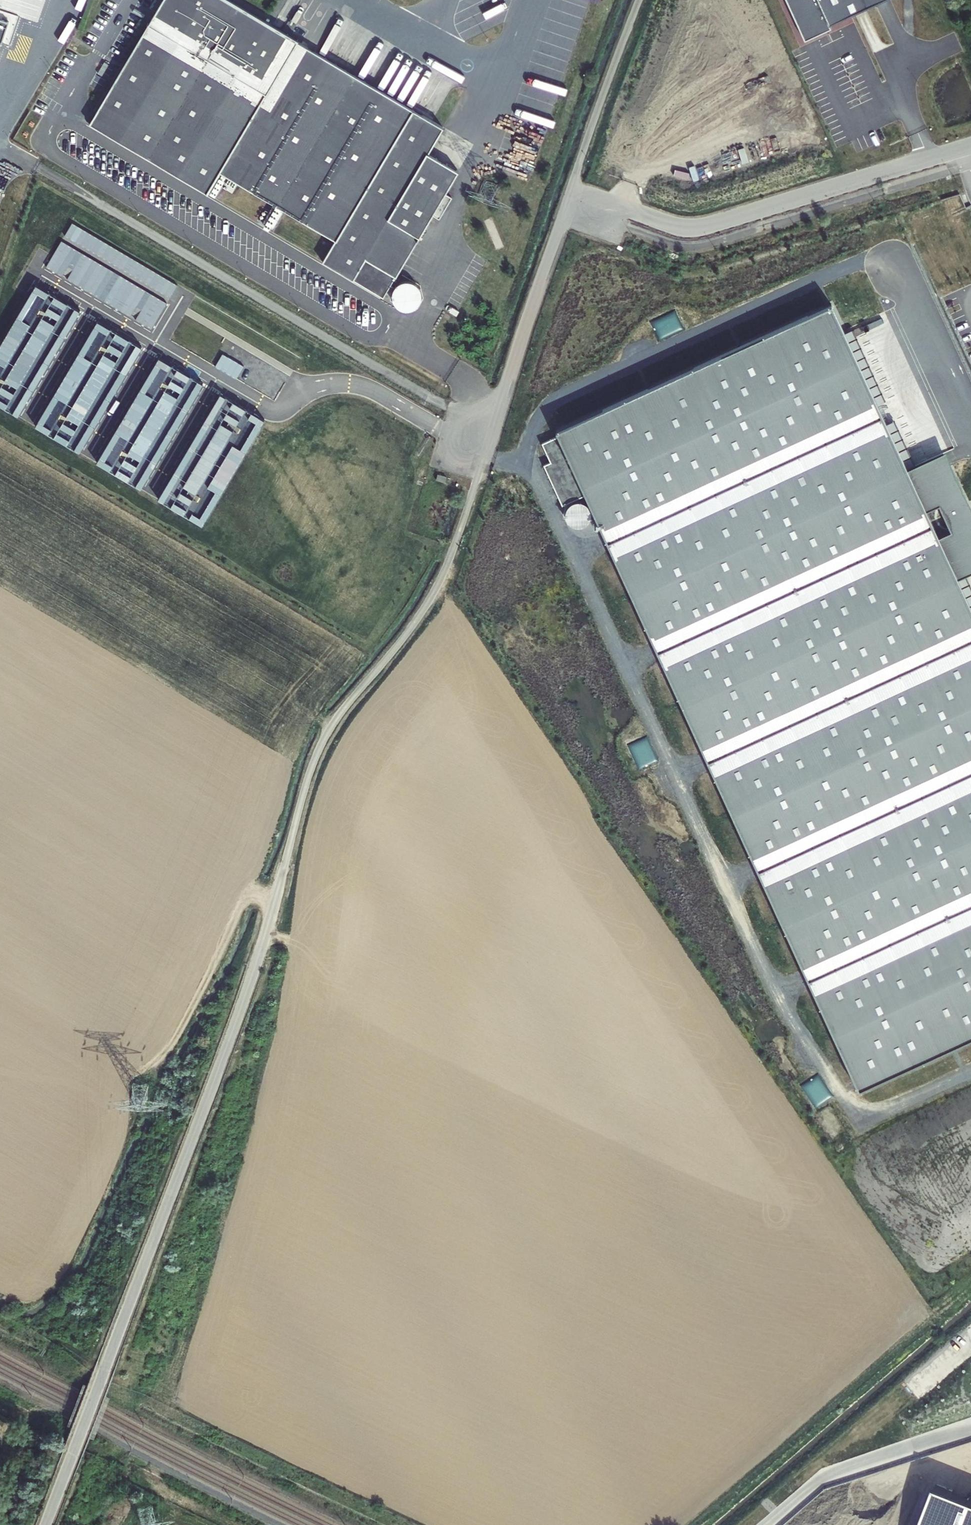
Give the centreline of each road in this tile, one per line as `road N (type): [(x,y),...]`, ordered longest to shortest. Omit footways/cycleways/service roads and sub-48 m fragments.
road 1 (unclassified): [(568,197),(445,570),(409,632),(336,718),(313,765),(262,949),(98,1387)]
road 2 (residential): [(970,146),(697,227),(568,197)]
road 3 (unclassified): [(640,0),(568,197)]

